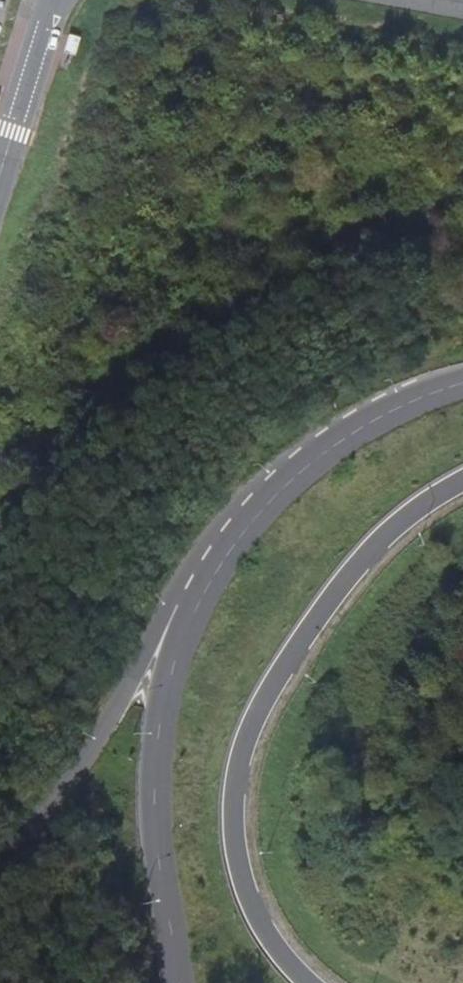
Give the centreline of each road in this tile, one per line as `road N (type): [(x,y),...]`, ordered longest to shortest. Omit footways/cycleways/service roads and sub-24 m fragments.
road 1 (primary): [(304,982),(261,924),(244,885),(238,795),(245,757),(294,656),(371,555),(410,518),(462,487)]
road 2 (primary): [(198,608),(166,710),(158,809),(175,982)]
road 3 (primary): [(462,388),(397,412),(339,447),(284,492),(227,559),(198,608)]
road 4 (unclassified): [(198,608),(157,638),(57,796),(0,852)]

